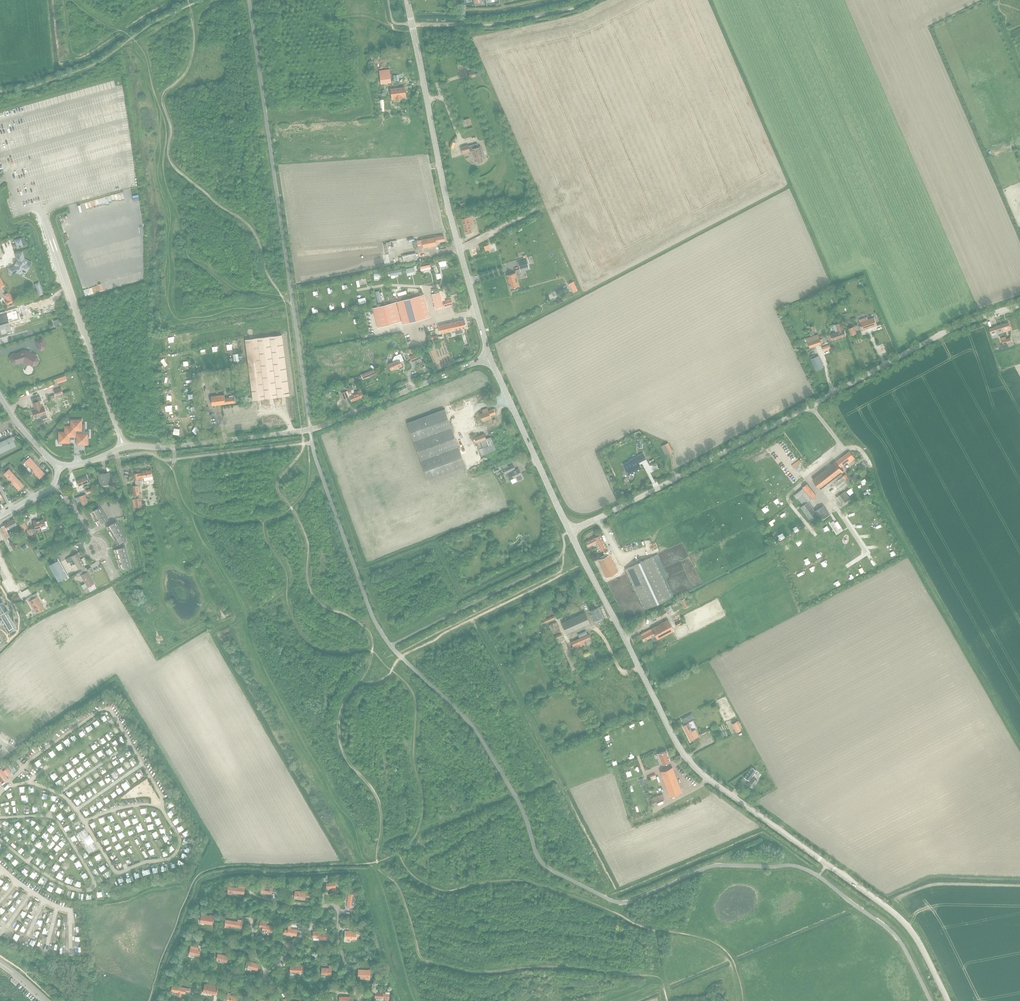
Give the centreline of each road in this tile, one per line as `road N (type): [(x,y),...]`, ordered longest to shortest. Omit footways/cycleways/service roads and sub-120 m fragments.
road 1 (tertiary): [(946,1000),(899,918),(693,765),(569,530)]
road 2 (unclassified): [(569,530),(944,332),(1019,305)]
road 3 (unclassified): [(59,466),(130,446),(310,429),(490,356)]
road 4 (tertiary): [(490,356),(450,215),(407,0)]
road 5 (track): [(1019,744),(881,497),(869,459)]
road 6 (track): [(173,447),(165,492),(235,615),(210,634)]
road 7 (tertiary): [(569,530),(490,356)]

